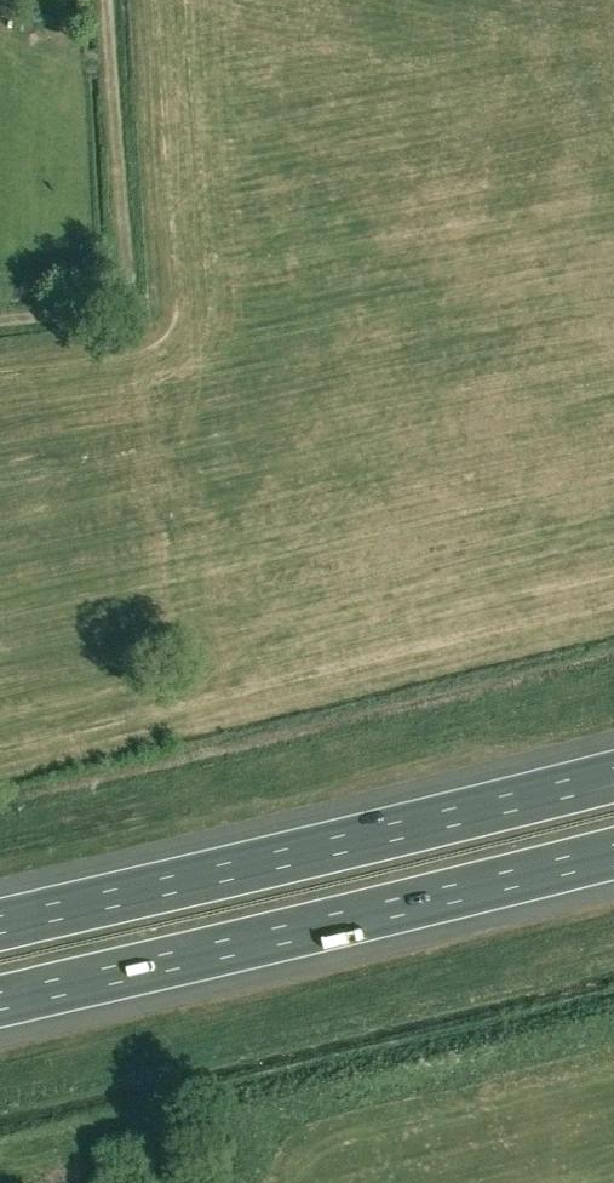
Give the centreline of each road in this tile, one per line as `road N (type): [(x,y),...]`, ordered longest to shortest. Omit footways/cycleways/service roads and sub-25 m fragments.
road 1 (motorway): [(613,776),(0,923)]
road 2 (motorway): [(0,999),(613,853)]

